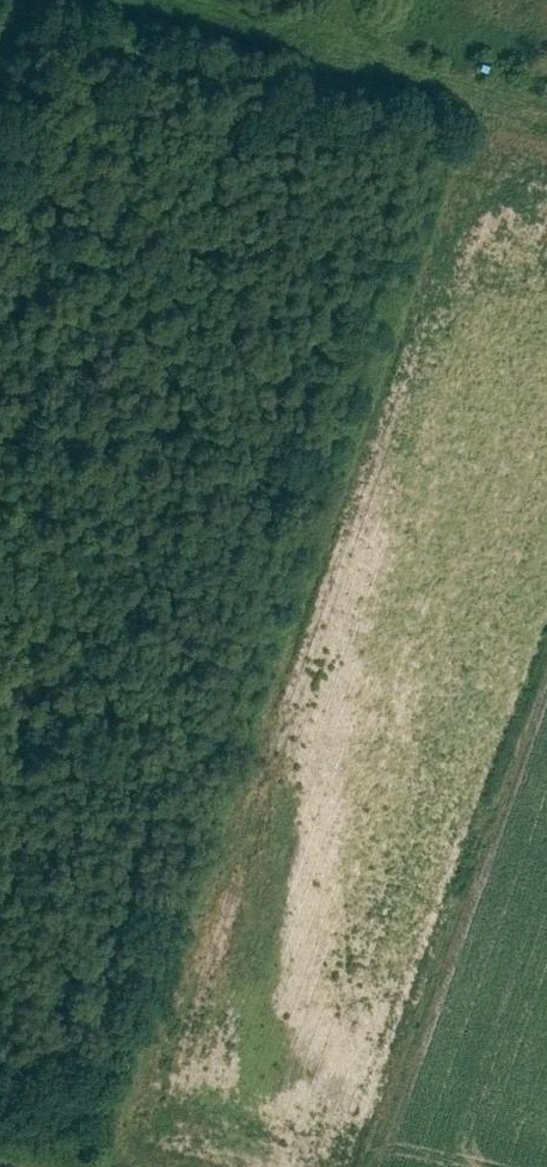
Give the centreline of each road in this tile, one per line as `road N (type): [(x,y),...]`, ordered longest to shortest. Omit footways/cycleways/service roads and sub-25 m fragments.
road 1 (track): [(336,0),(315,45),(327,55),(546,103)]

